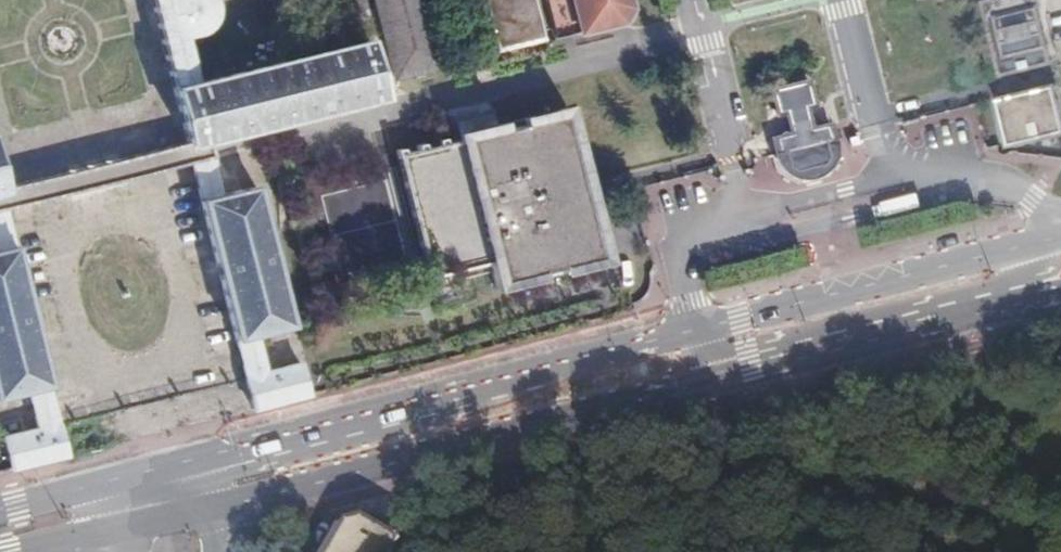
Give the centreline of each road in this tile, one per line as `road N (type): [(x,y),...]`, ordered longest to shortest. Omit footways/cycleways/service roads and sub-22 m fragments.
road 1 (primary): [(1060,241),(205,461)]
road 2 (primary): [(218,512),(1060,298)]
road 3 (track): [(794,363),(814,442),(831,462),(1060,529)]

